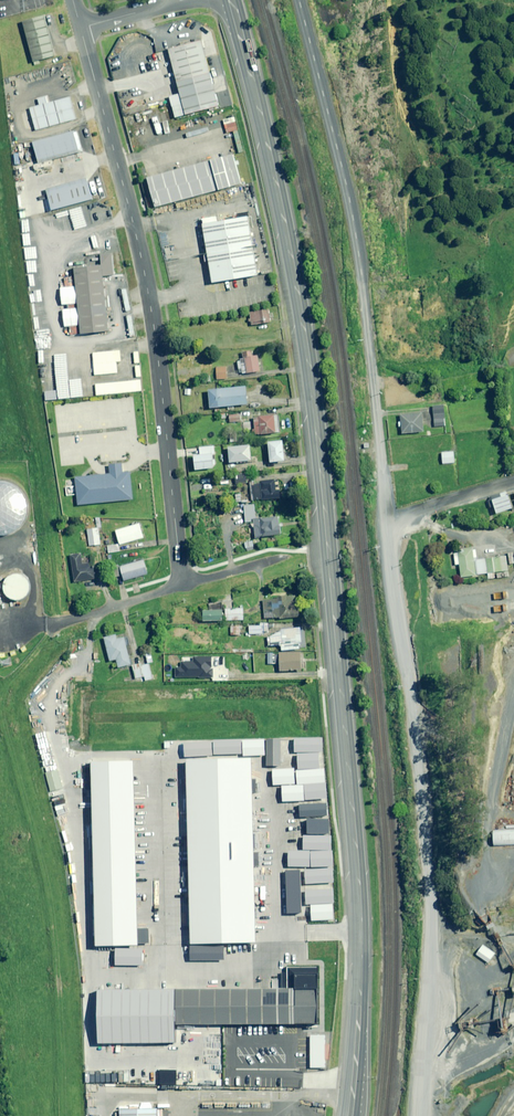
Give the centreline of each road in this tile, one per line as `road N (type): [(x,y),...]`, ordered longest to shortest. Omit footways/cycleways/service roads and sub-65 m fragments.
road 1 (secondary): [(349,1115),(360,917),(318,439),(283,219),(231,0)]
road 2 (unclassified): [(418,1115),(436,934),(393,515)]
road 3 (residential): [(182,584),(149,300),(80,28)]
road 4 (unclassified): [(393,515),(348,160),(303,0)]
road 5 (residential): [(46,624),(182,584)]
road 6 (unclassified): [(513,480),(393,515)]

